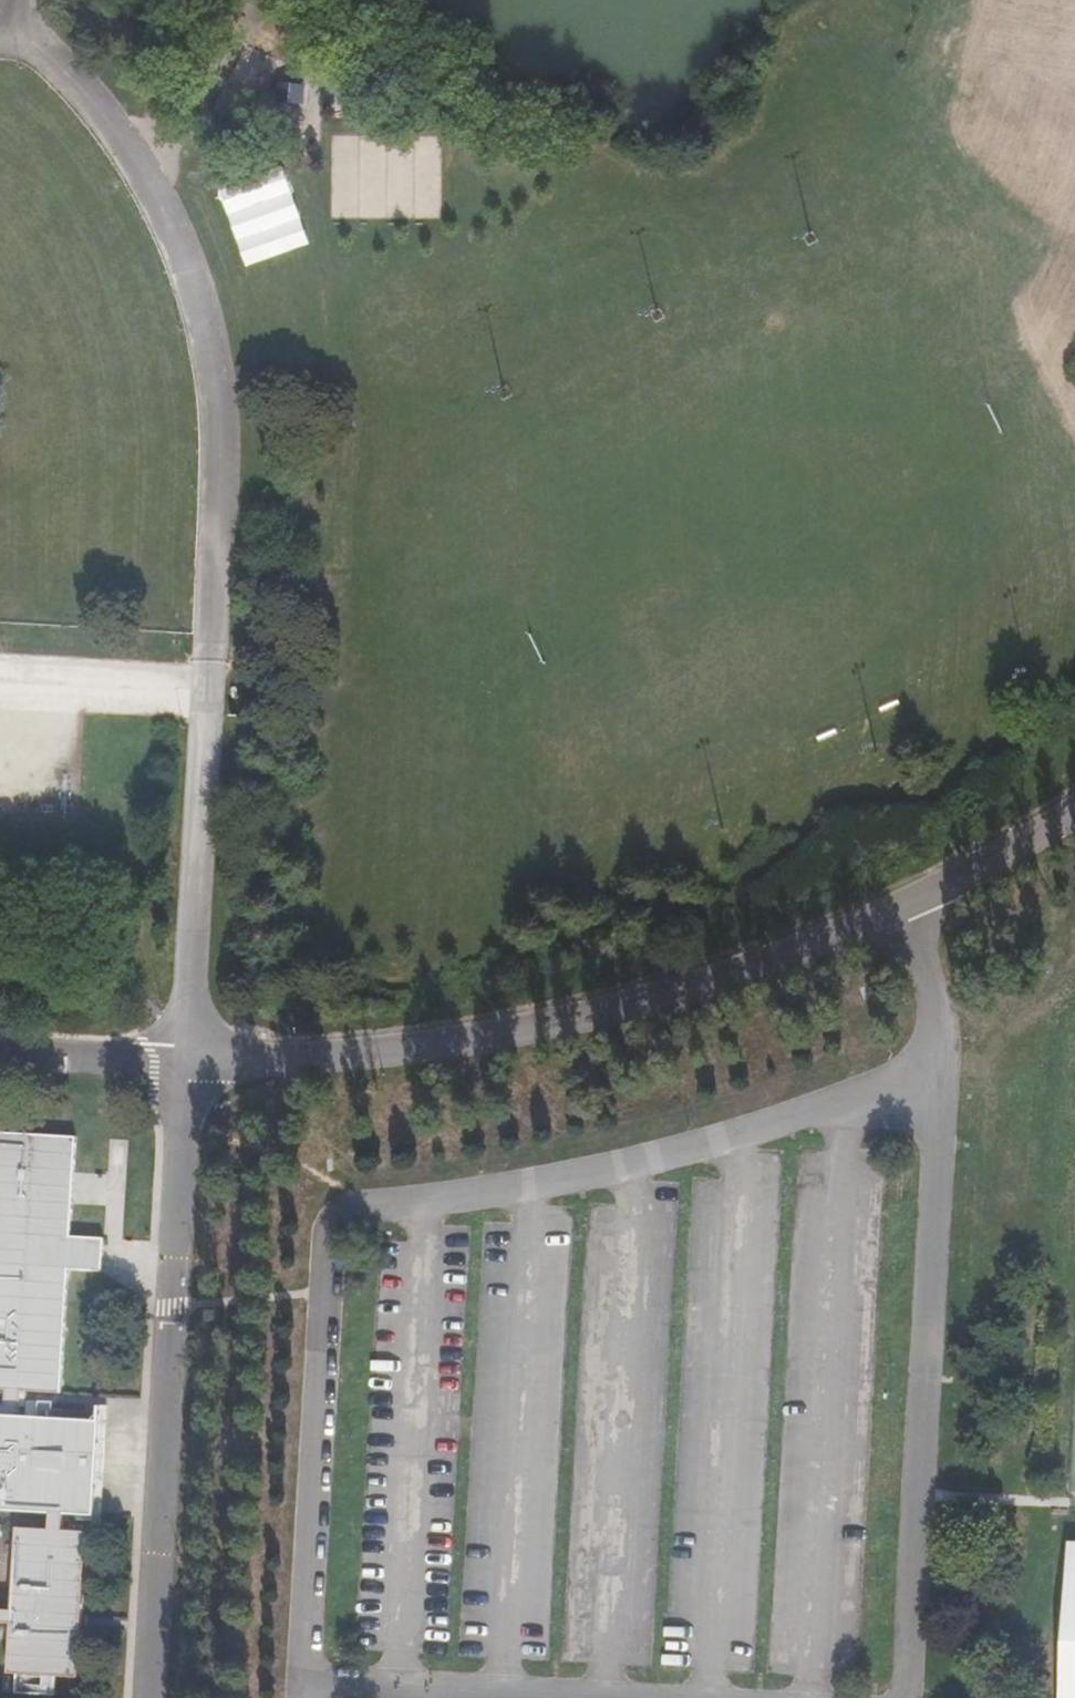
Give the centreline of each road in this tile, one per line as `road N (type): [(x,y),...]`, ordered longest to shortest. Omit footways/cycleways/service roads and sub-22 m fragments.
road 1 (residential): [(151,1697),(189,1055)]

